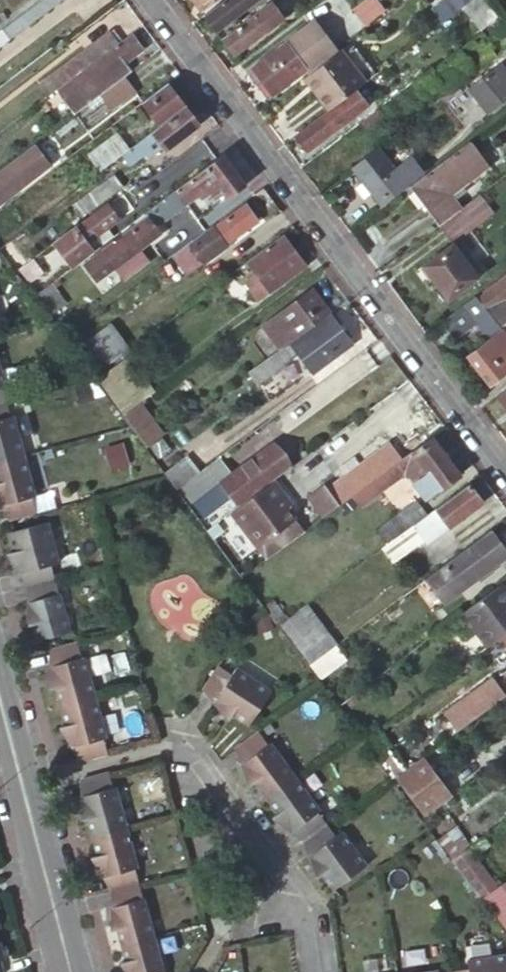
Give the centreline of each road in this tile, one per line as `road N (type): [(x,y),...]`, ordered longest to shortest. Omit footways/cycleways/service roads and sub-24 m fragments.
road 1 (residential): [(505,475),(149,0)]
road 2 (residential): [(0,699),(70,971)]
road 3 (residential): [(186,735),(316,906),(326,971)]

